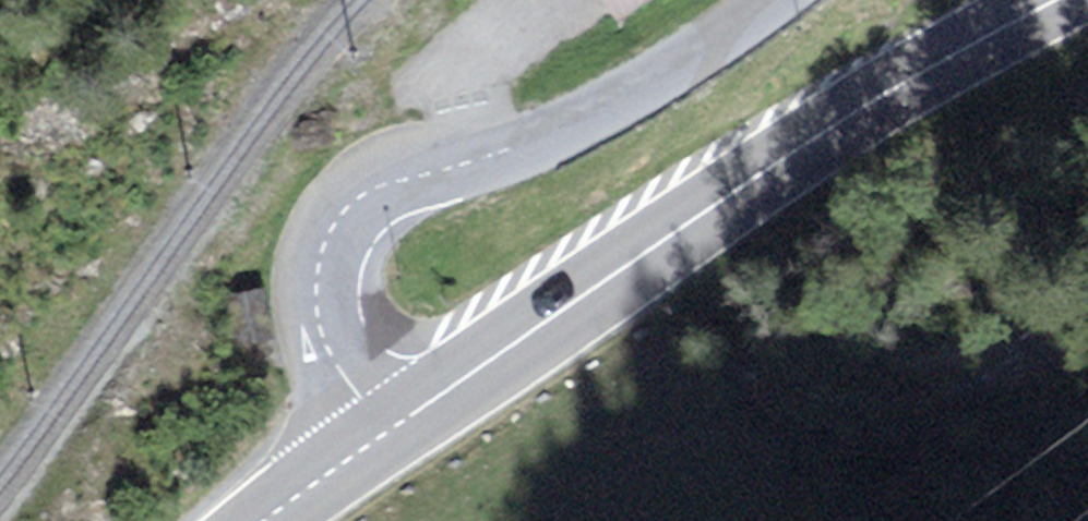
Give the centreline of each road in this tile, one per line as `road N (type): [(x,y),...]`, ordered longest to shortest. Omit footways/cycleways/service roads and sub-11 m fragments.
road 1 (secondary): [(388,434),(845,122),(1070,0)]
road 2 (tertiary): [(388,434),(334,350),(321,302),(325,253),(358,206),(425,175),(516,155),(599,115),(777,0)]
road 3 (secondary): [(274,520),(388,434)]

